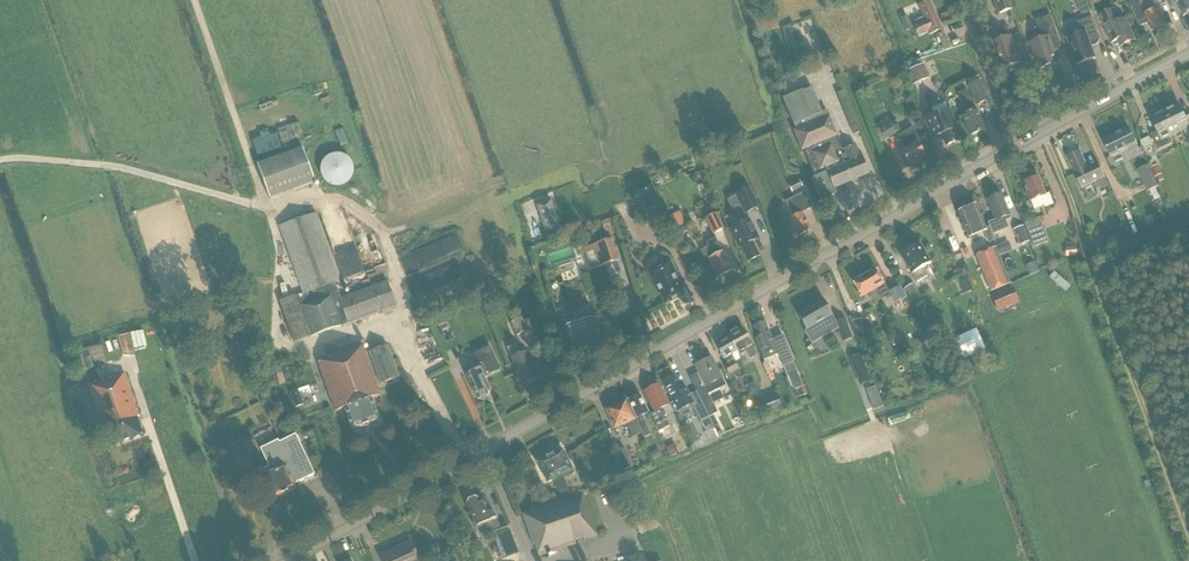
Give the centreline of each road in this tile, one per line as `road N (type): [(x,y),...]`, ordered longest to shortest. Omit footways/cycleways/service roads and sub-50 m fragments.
road 1 (tertiary): [(288,560),(1188,53)]
road 2 (track): [(1043,132),(1188,516)]

